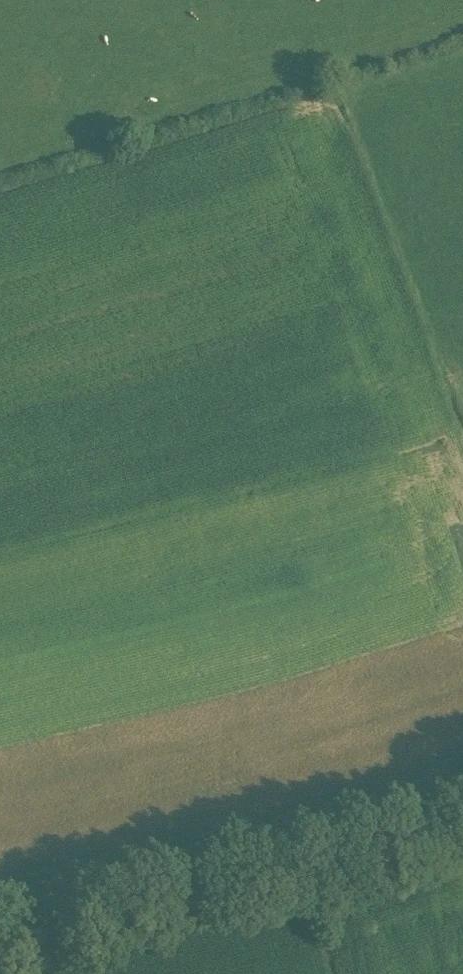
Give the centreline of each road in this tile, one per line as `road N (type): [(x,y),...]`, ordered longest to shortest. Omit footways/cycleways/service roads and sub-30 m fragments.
road 1 (unclassified): [(0,945),(278,880),(462,823)]

